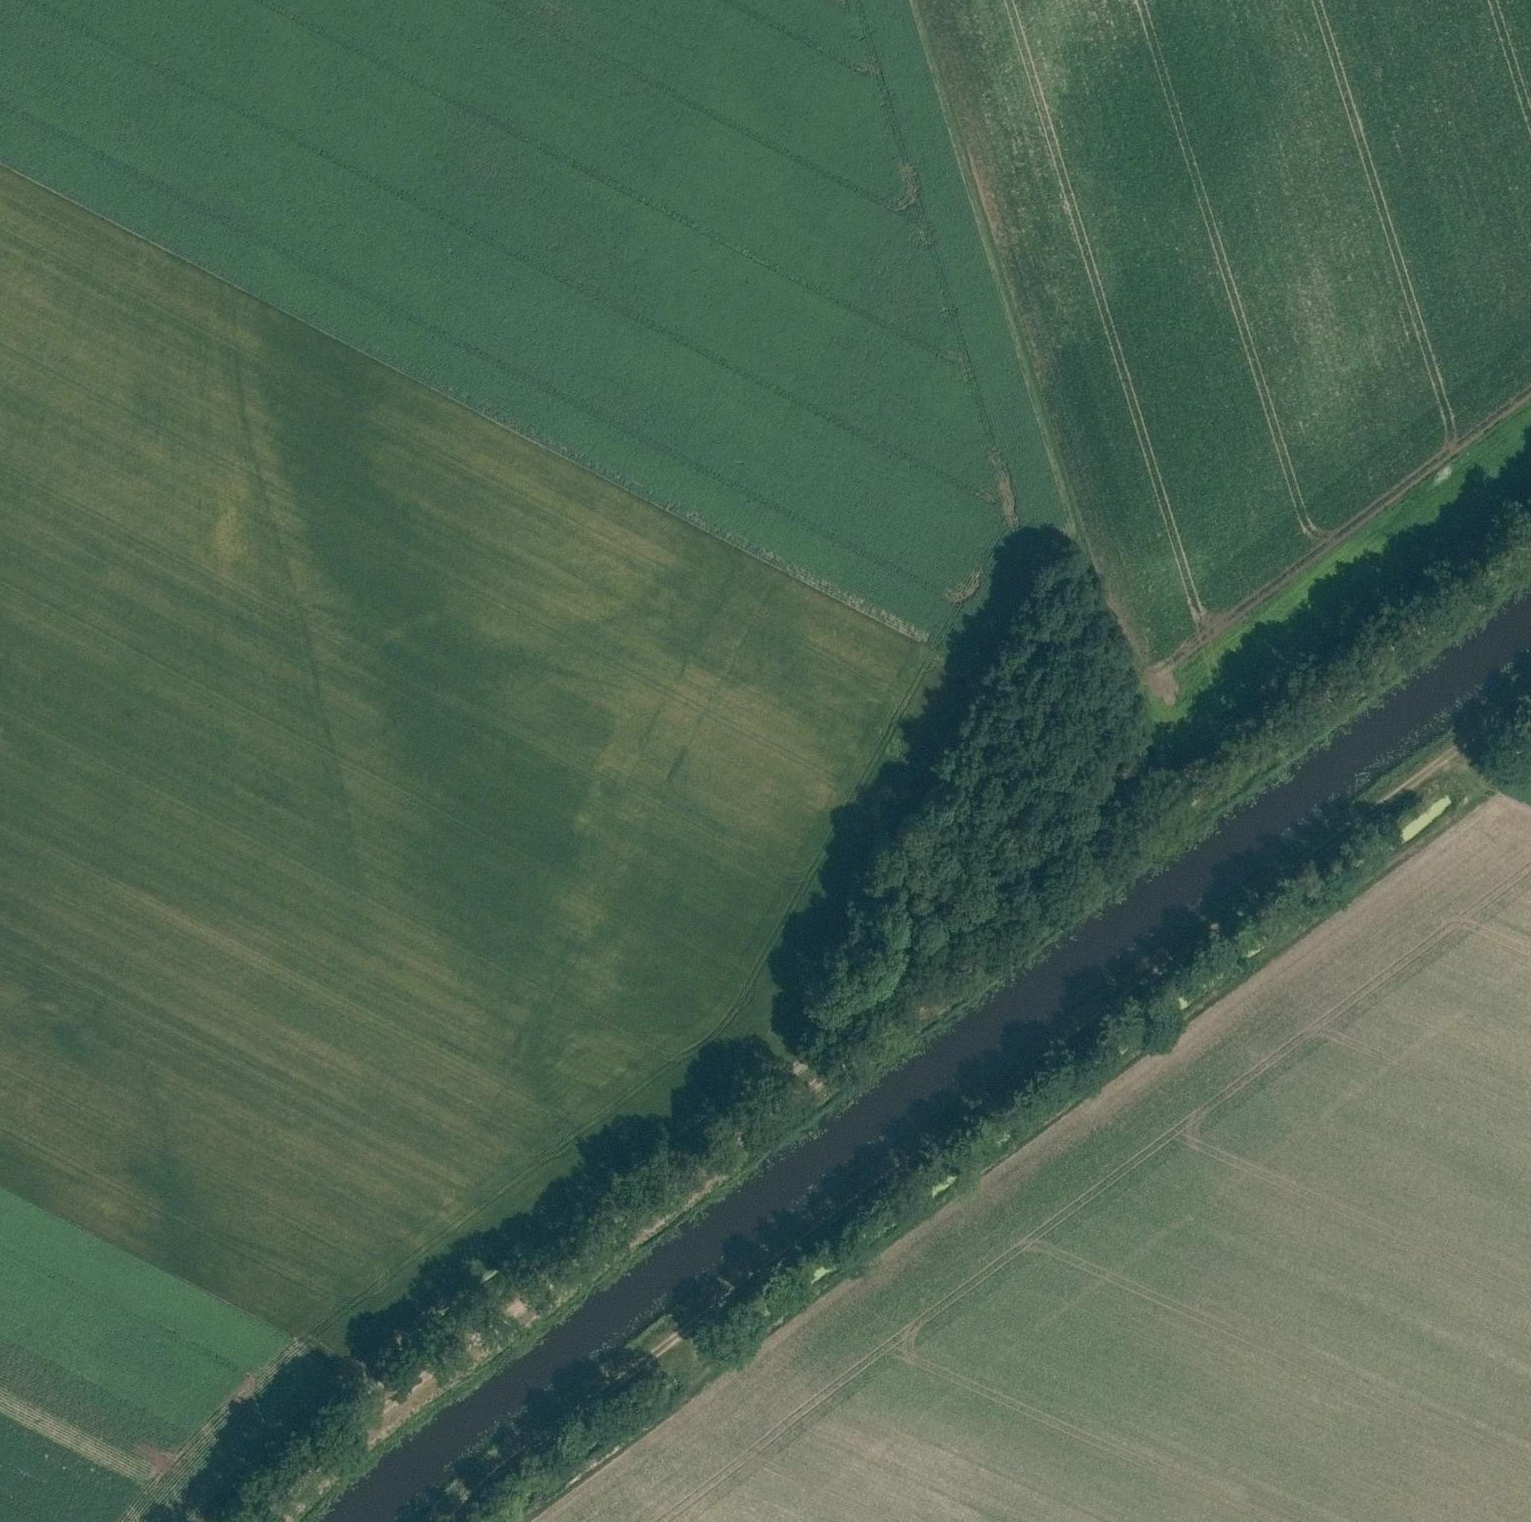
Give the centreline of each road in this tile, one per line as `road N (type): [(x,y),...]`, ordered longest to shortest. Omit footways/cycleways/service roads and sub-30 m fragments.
road 1 (track): [(1530,534),(354,1434),(264,1521)]
road 2 (track): [(454,1521),(546,1432),(1530,695)]

